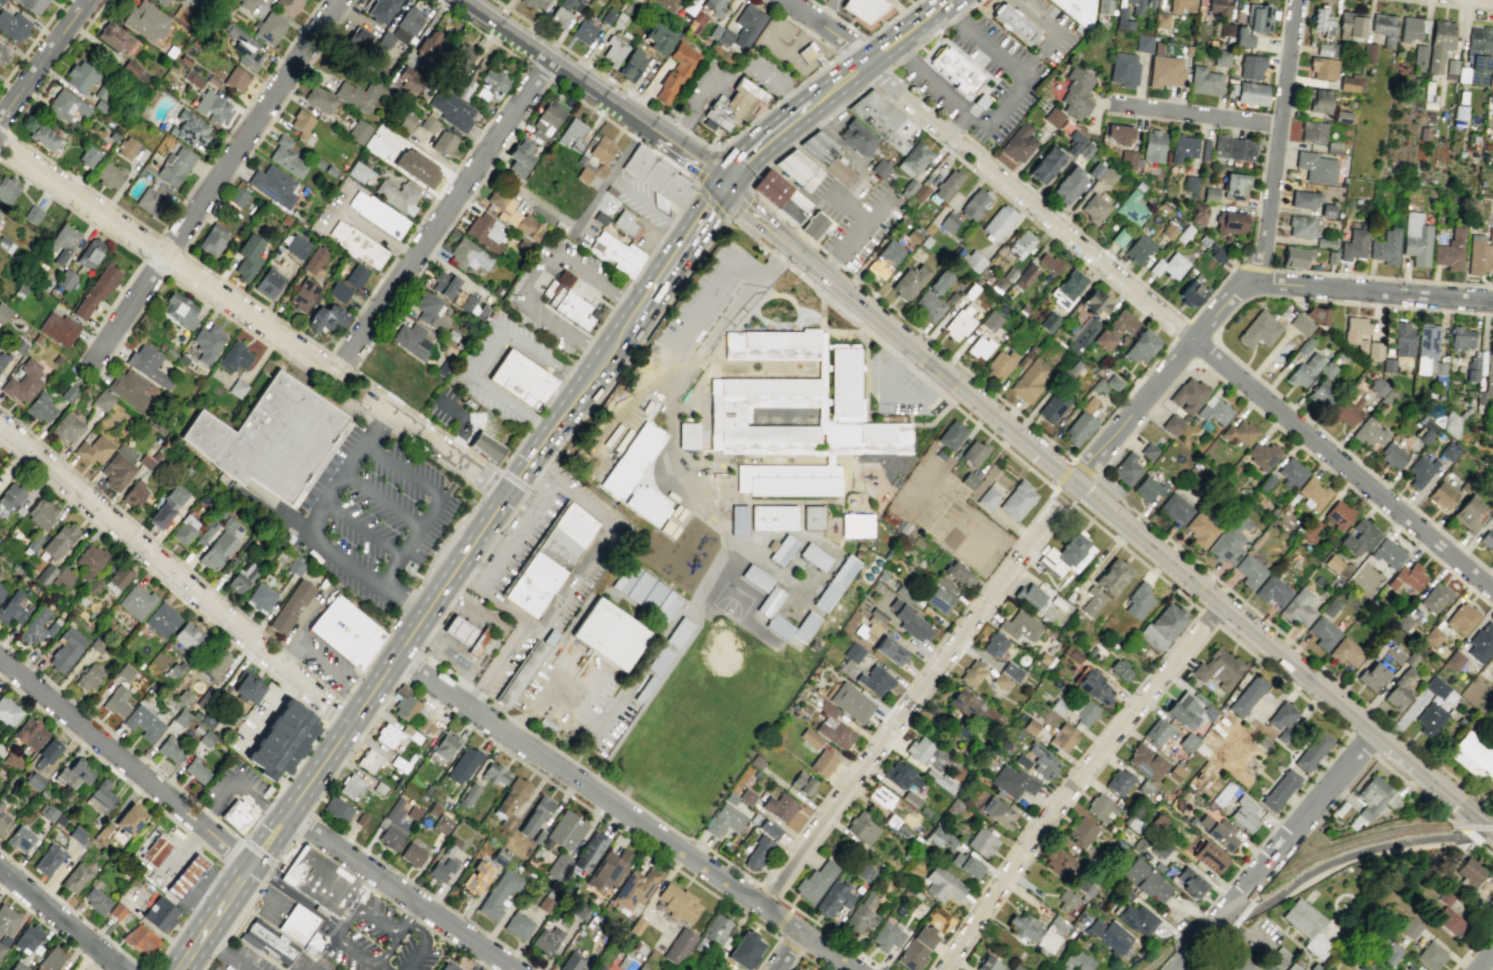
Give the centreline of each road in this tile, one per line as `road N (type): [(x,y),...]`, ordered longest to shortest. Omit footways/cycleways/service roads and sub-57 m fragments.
road 1 (primary): [(614,341),(281,821)]
road 2 (secondary): [(1492,833),(1074,484)]
road 3 (residential): [(759,905),(1074,484)]
road 4 (residential): [(945,969),(1024,850),(1219,608)]
road 5 (residential): [(338,0),(85,370)]
road 6 (residential): [(759,905),(395,656)]
road 7 (residential): [(333,372),(0,138)]
road 8 (residential): [(1492,591),(1191,341)]
road 9 (residential): [(548,58),(333,372)]
road 10 (secondary): [(1074,484),(787,245)]
road 11 (residential): [(0,426),(263,651)]
road 12 (residential): [(1249,279),(1260,266),(1292,0)]
road 13 (residential): [(517,969),(287,811)]
road 14 (residential): [(1074,484),(1249,279)]
road 15 (residential): [(986,166),(1191,341)]
road 16 (residential): [(1492,299),(1249,279)]
road 17 (secondary): [(653,130),(462,0)]
road 18 (residential): [(0,658),(171,796)]
road 19 (residential): [(1235,904),(1372,735)]
road 20 (primary): [(722,183),(614,341)]
road 21 (residential): [(508,494),(367,397)]
road 22 (residential): [(1278,124),(1110,104)]
road 23 (residential): [(123,969),(0,869)]
road 24 (tertiary): [(85,0),(0,121)]
road 25 (primary): [(834,88),(722,183)]
road 26 (residential): [(964,144),(867,62)]
road 27 (primary): [(933,11),(834,88)]

